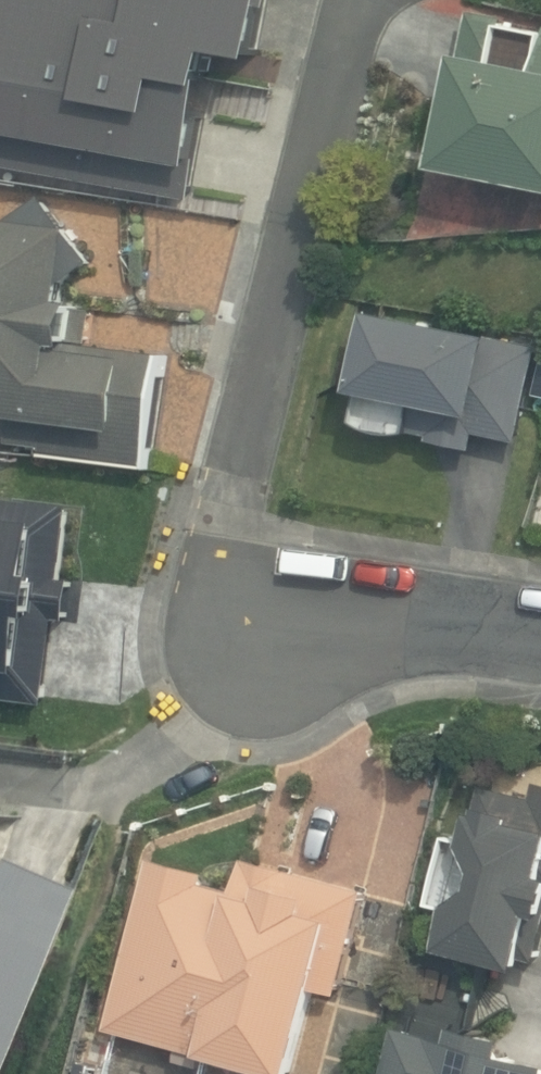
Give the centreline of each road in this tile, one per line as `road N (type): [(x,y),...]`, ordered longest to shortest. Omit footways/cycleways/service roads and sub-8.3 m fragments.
road 1 (residential): [(261,635),(540,638)]

